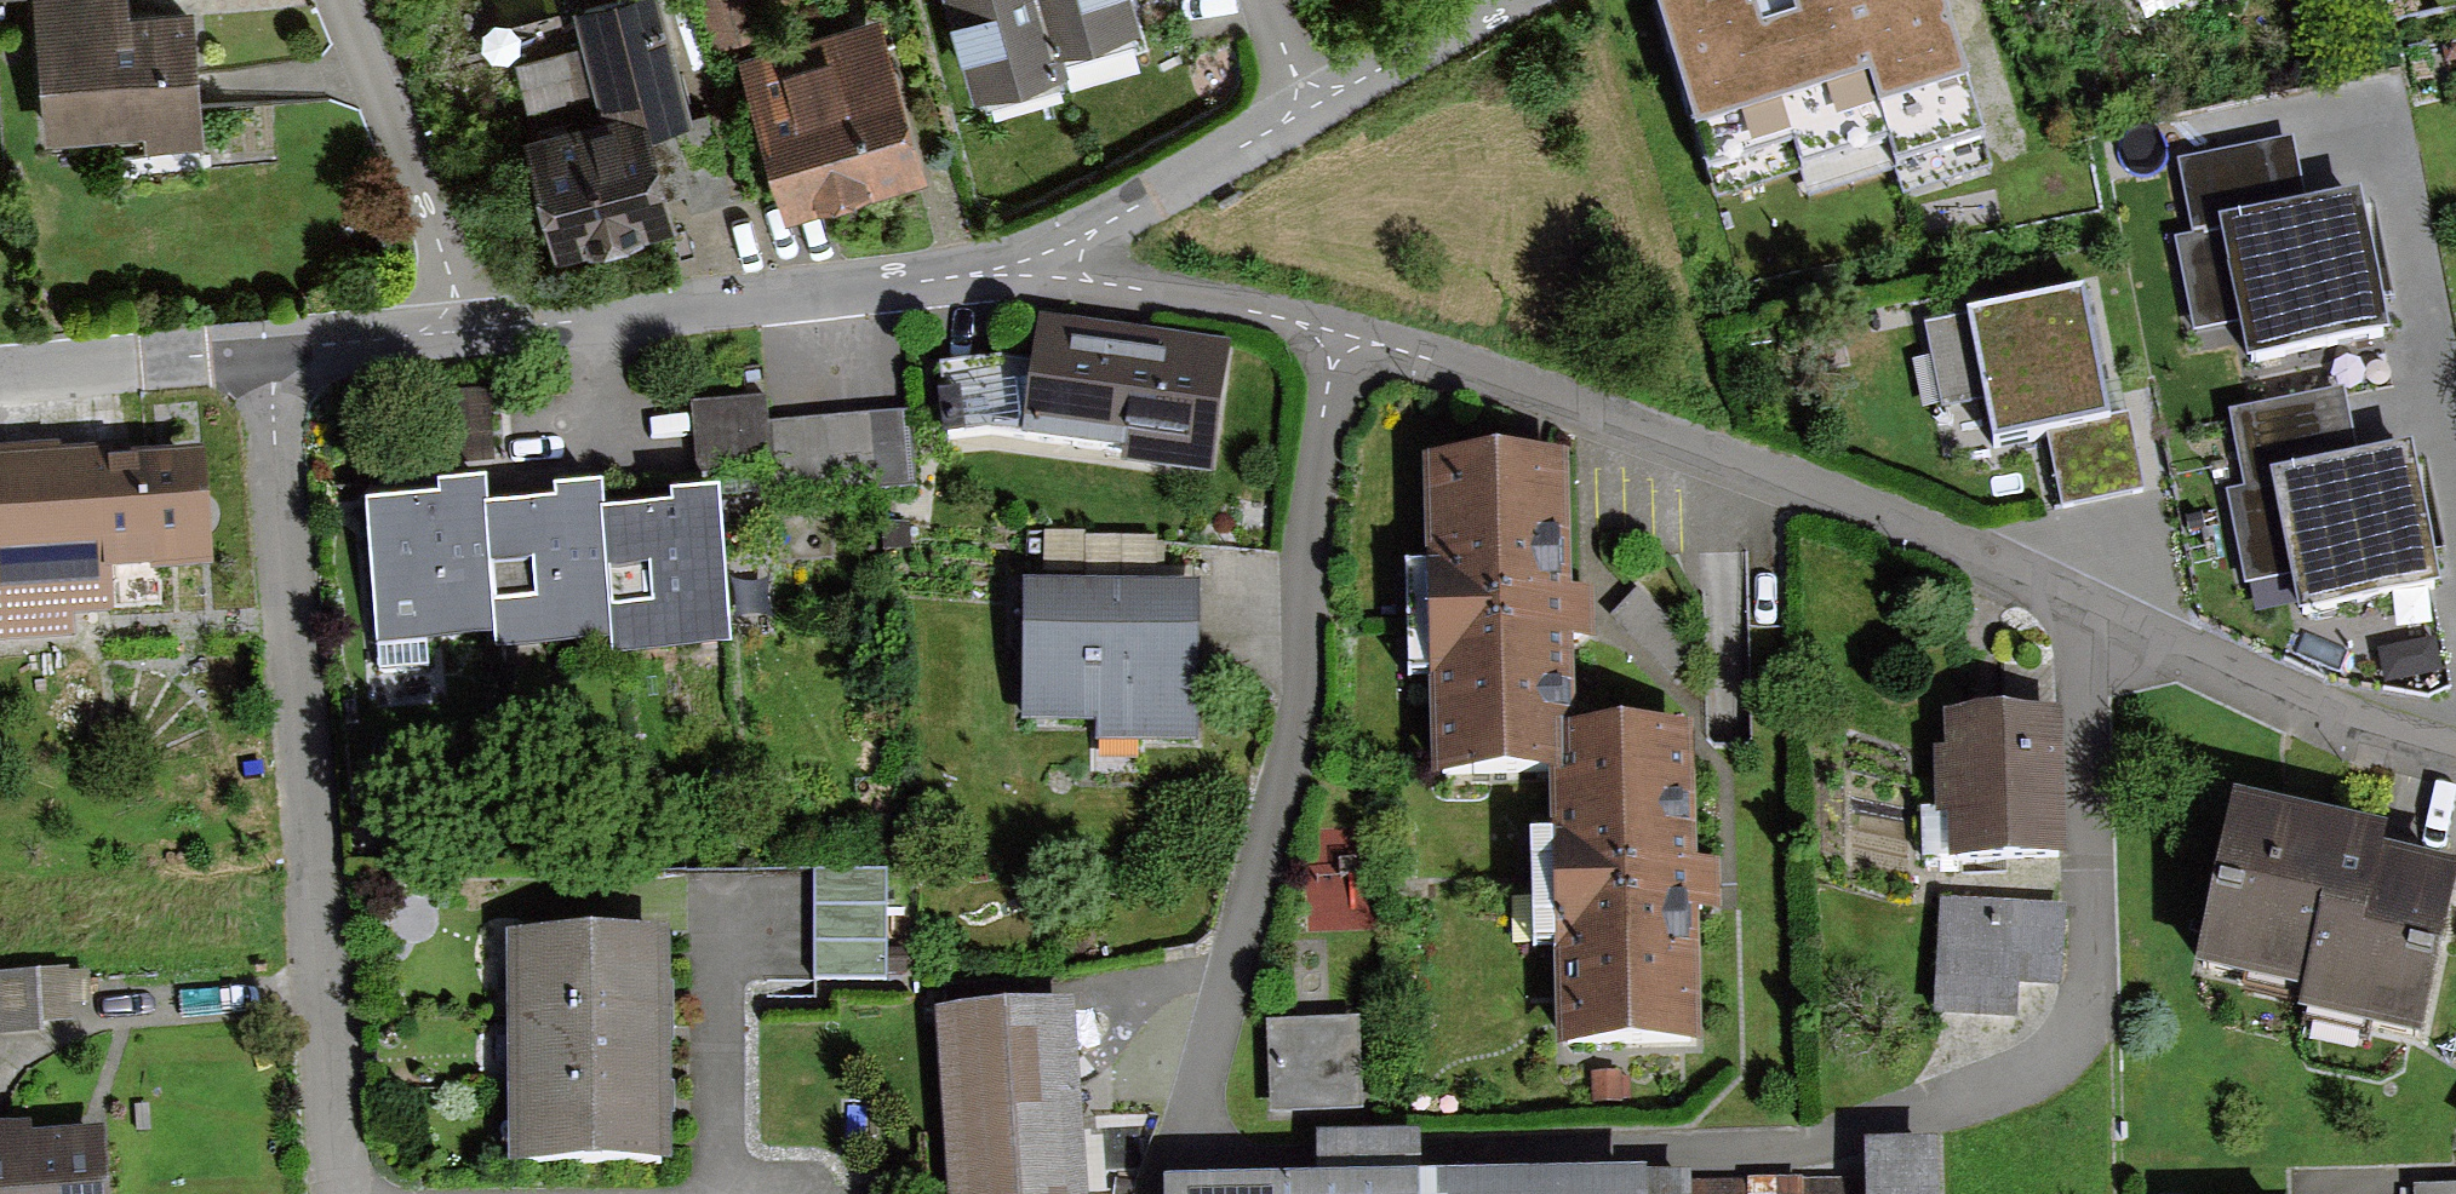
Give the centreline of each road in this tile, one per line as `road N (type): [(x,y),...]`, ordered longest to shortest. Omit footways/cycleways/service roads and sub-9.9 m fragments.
road 1 (residential): [(2455,745),(2353,714),(1785,477),(1342,328),(1093,285),(1051,251)]
road 2 (residential): [(266,355),(336,1193)]
road 3 (residential): [(459,332),(980,273),(1051,251)]
road 4 (residential): [(1051,251),(1503,0)]
road 5 (residential): [(344,0),(456,290),(459,332)]
road 6 (residential): [(0,379),(266,355)]
road 7 (residential): [(266,355),(459,332)]

